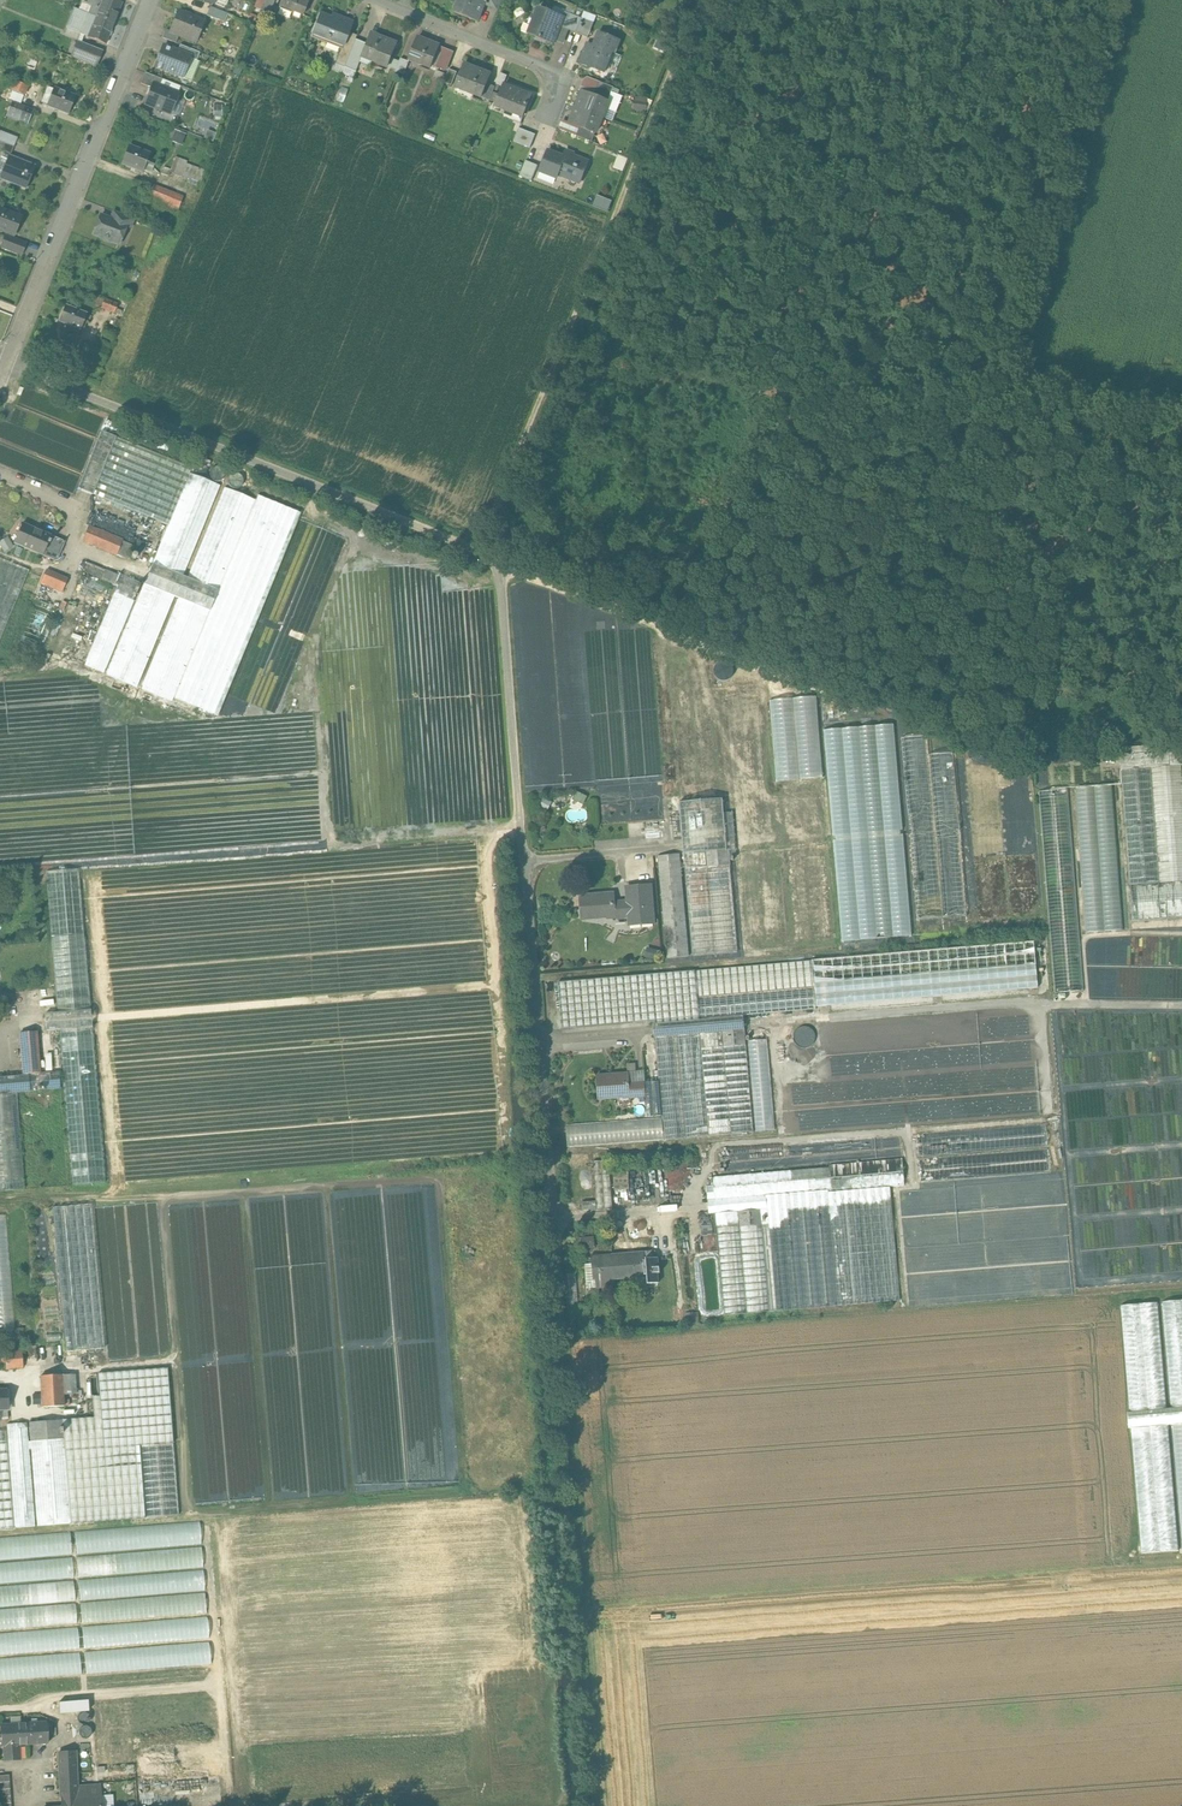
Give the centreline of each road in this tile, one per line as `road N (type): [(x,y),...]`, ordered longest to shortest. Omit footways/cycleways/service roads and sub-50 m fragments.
road 1 (unclassified): [(555,1249),(499,572),(486,556),(8,359)]
road 2 (track): [(601,1805),(555,1249)]
road 3 (residential): [(8,359),(151,0)]
road 4 (residential): [(376,0),(564,75),(550,114)]

